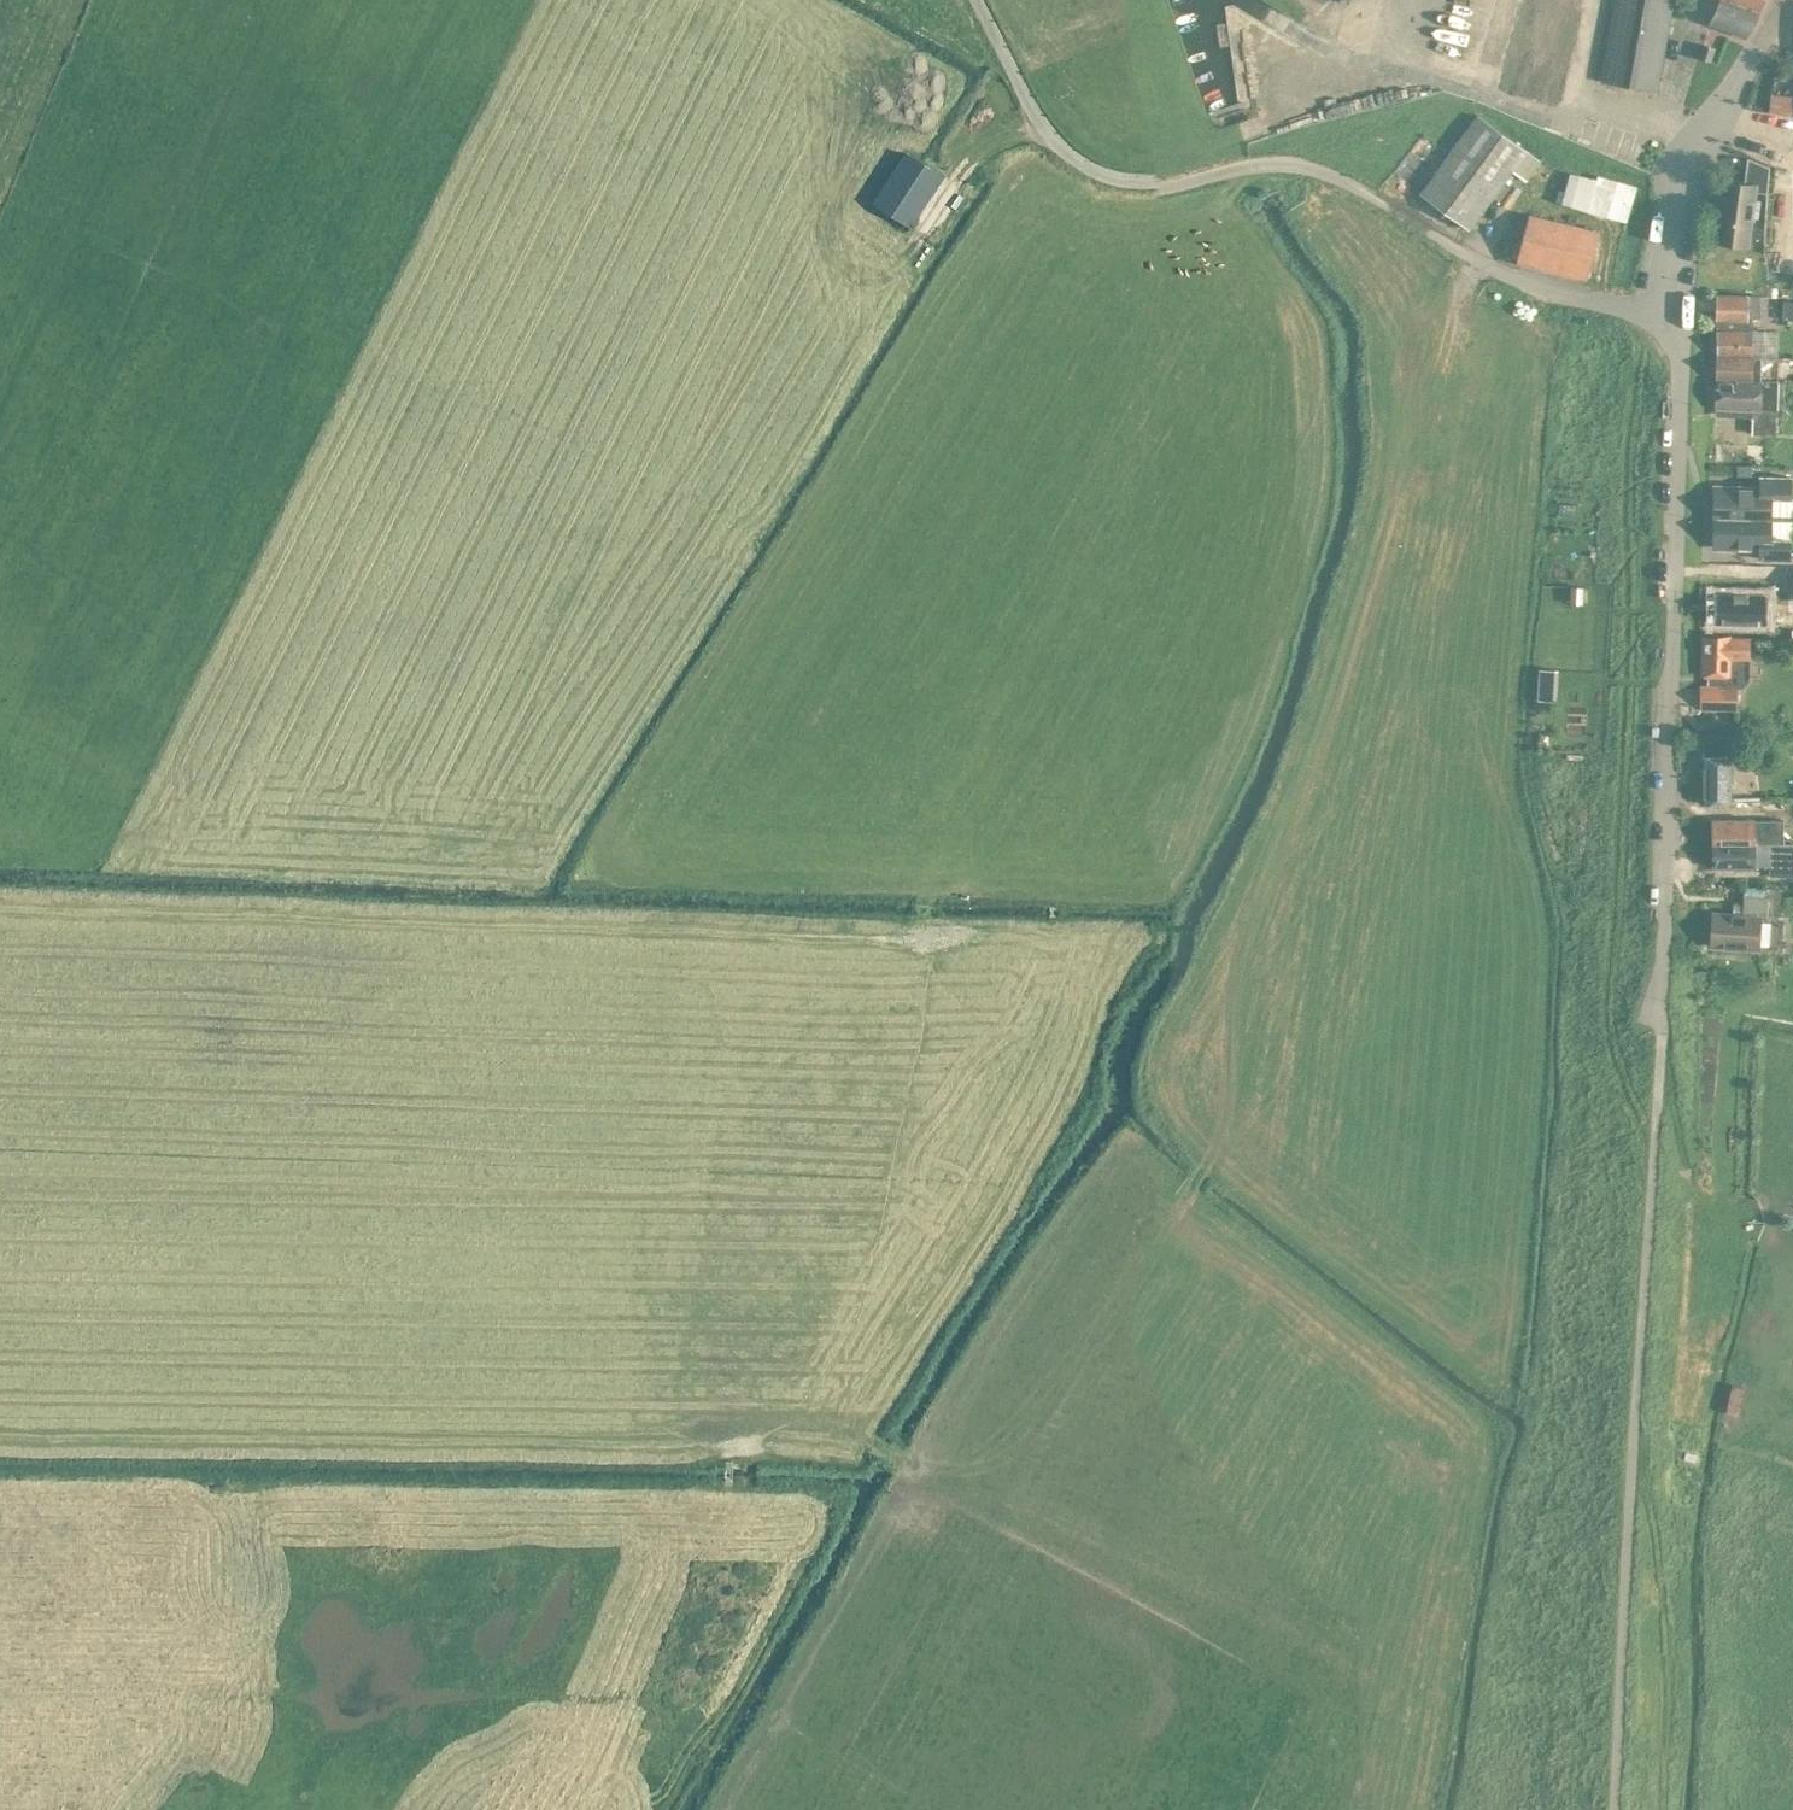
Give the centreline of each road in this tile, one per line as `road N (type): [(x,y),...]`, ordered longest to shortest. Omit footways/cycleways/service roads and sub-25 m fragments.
road 1 (unclassified): [(1663,305),(1522,274),(1341,171),(1300,157),(1248,157),(1147,182),(1091,169),(1048,136),(973,0)]
road 2 (residential): [(1660,1000),(1680,355),(1663,305)]
road 3 (residential): [(1663,305),(1662,262),(1688,147),(1778,0)]

